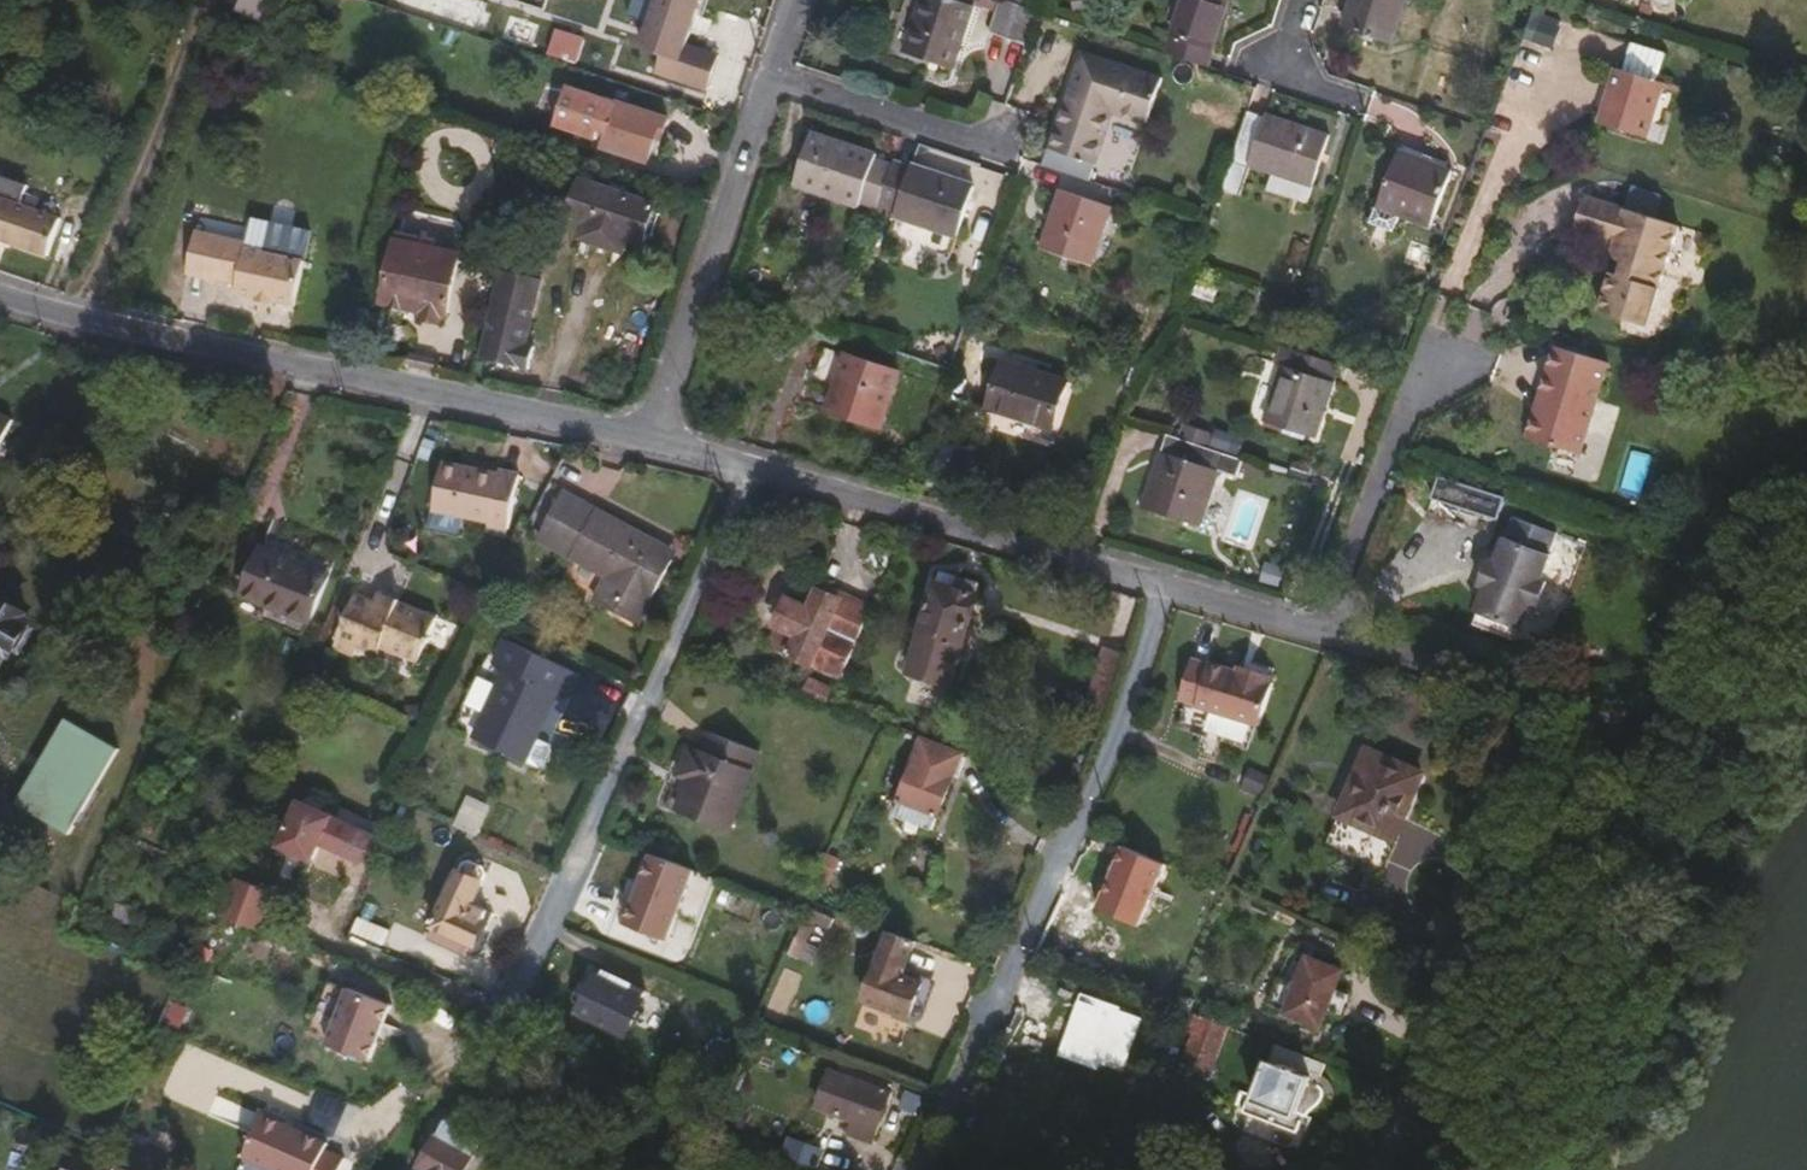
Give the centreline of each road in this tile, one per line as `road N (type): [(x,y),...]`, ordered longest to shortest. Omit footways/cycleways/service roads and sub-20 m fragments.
road 1 (residential): [(0,294),(82,321),(646,438)]
road 2 (residential): [(755,466),(516,996)]
road 3 (residential): [(755,466),(1300,619)]
road 4 (residential): [(1300,619),(1767,760)]
road 5 (residential): [(795,0),(646,438)]
road 6 (residential): [(1300,619),(1421,288)]

